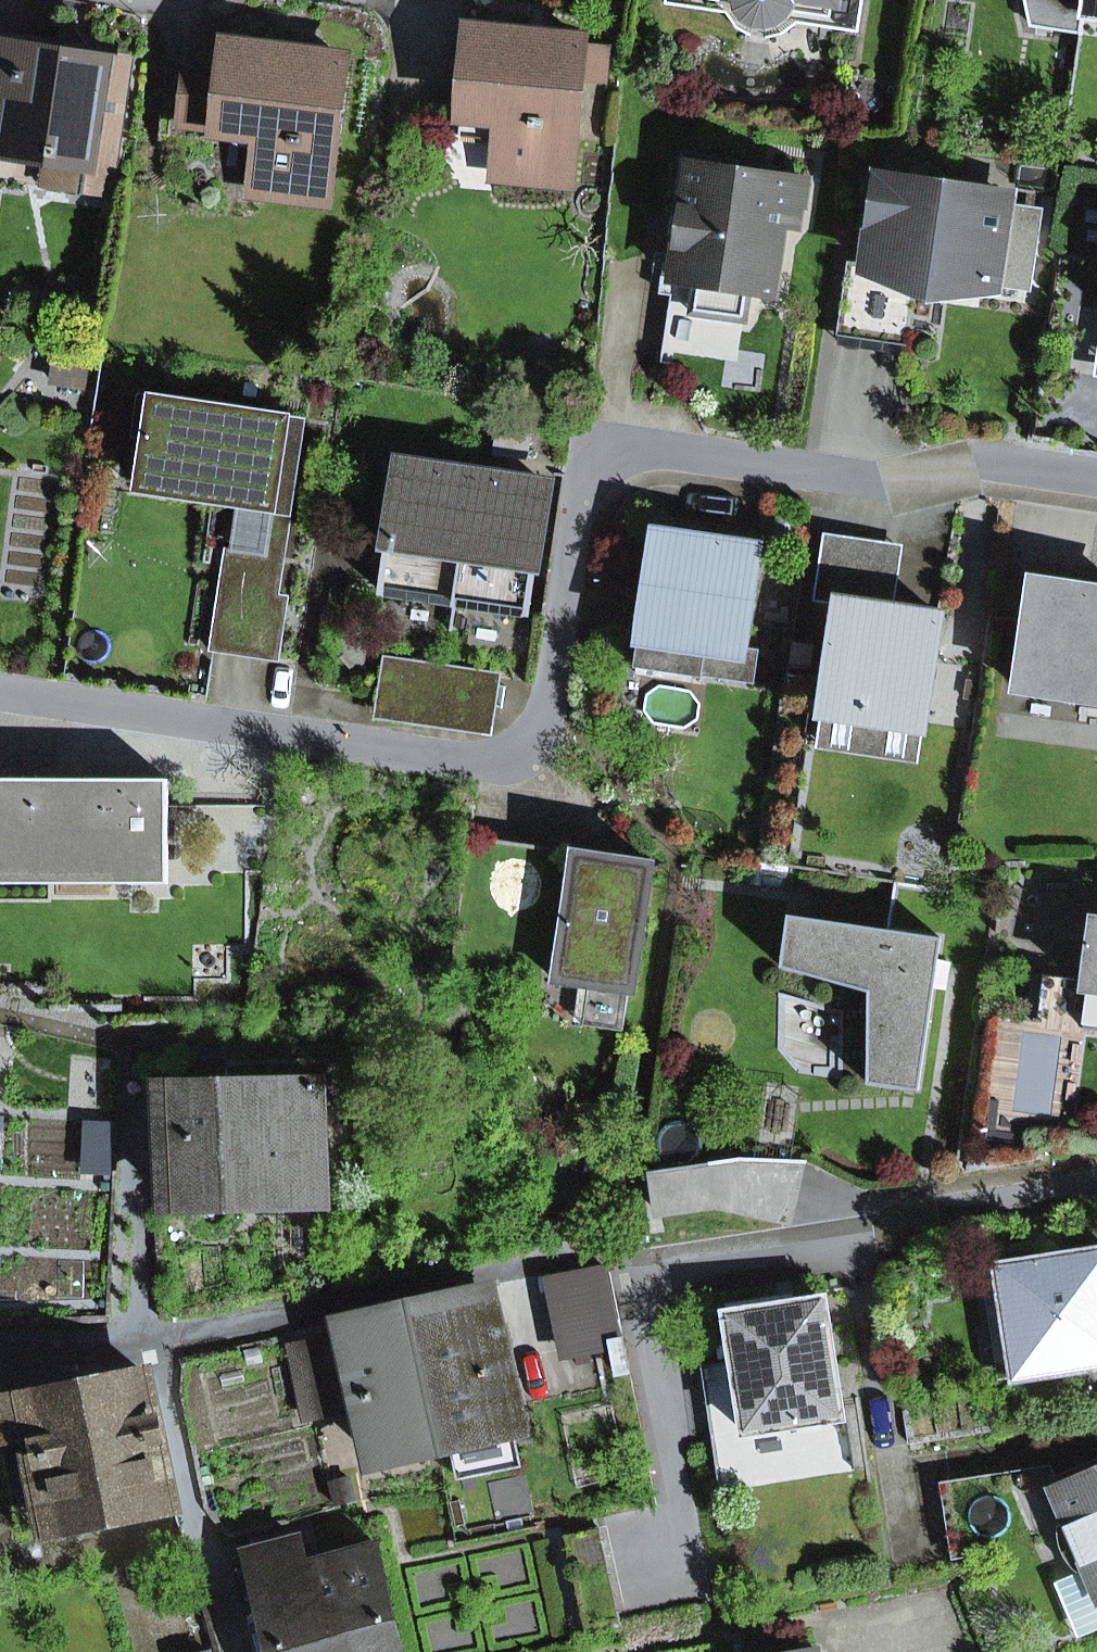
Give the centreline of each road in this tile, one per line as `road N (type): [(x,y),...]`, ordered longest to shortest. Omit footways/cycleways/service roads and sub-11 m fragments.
road 1 (residential): [(1096,477),(978,459),(884,483),(659,449),(609,453),(584,477),(576,504),(545,721),(520,750),(483,762),(0,691)]
road 2 (residential): [(0,1352),(153,1340),(553,1263)]
road 3 (residential): [(1096,1190),(939,1214),(858,1257),(635,1292)]

